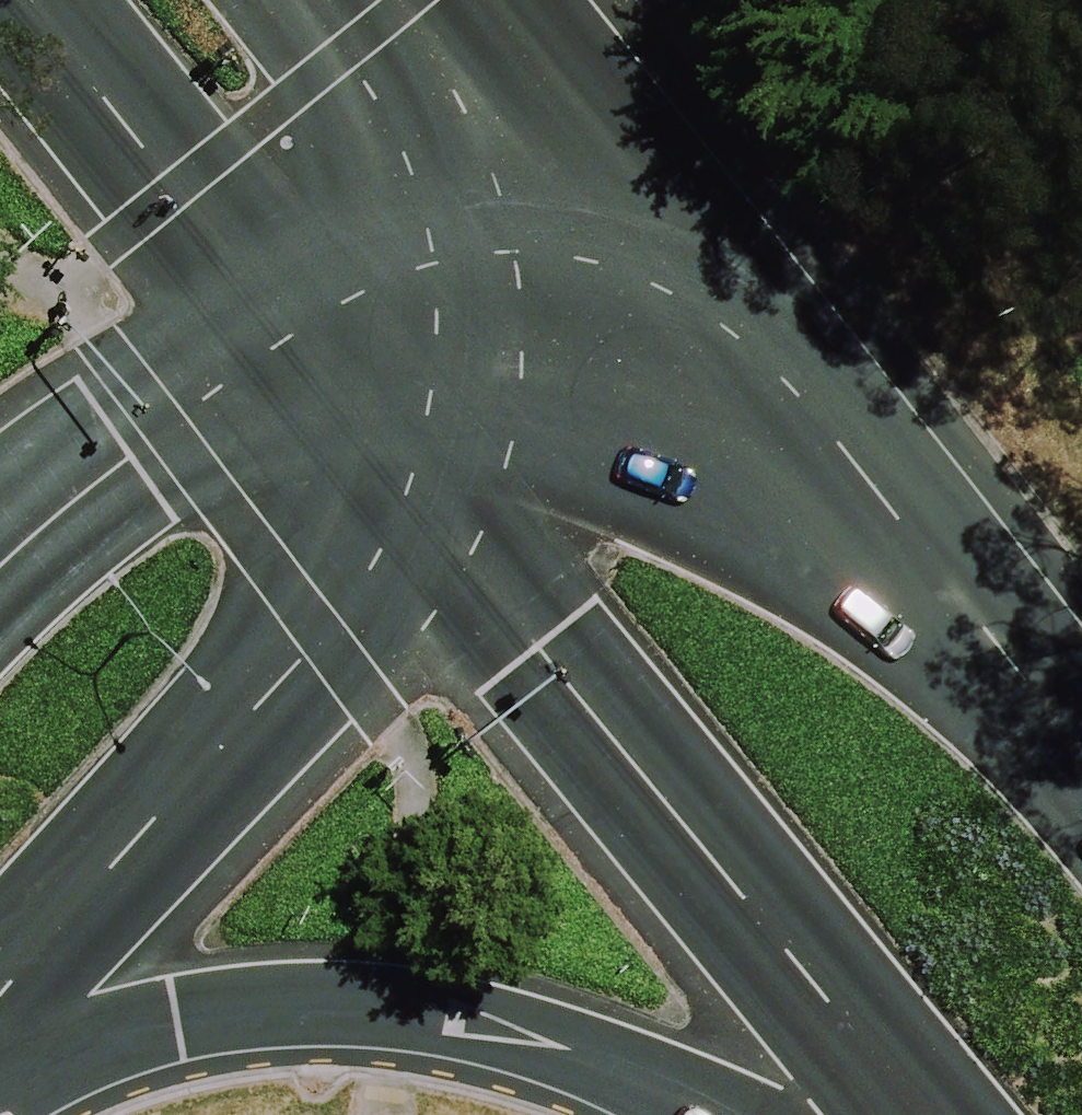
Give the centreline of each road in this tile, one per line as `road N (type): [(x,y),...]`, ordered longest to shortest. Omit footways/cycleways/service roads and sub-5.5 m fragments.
road 1 (trunk): [(920,1114),(539,654),(440,522)]
road 2 (trunk): [(718,1114),(633,1066),(500,1020),(387,1005),(173,1019),(0,1043)]
road 3 (trunk): [(440,522),(321,639),(0,991)]
road 4 (trunk): [(691,326),(1081,749)]
road 5 (primary): [(286,328),(29,0)]
road 6 (trunk): [(0,596),(286,328)]
road 7 (trunk): [(691,326),(440,522)]
road 8 (trunk): [(286,328),(524,145)]
road 9 (trunk): [(440,522),(286,328)]
road 10 (trunk): [(524,145),(691,326)]
road 11 (primary): [(390,0),(524,145)]

